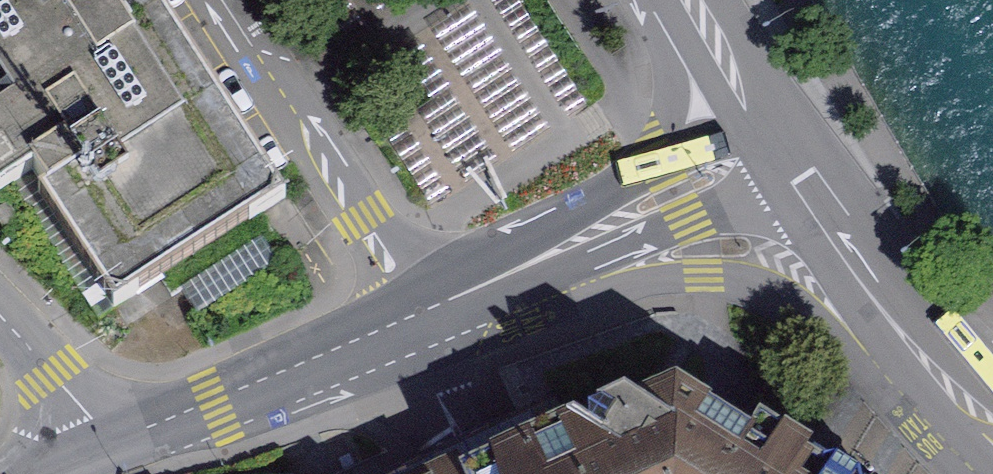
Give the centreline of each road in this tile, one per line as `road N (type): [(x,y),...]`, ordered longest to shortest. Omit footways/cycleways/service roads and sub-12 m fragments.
road 1 (residential): [(455,296),(373,211),(290,81),(241,58),(203,0)]
road 2 (tertiary): [(455,296),(112,443)]
road 3 (tertiary): [(781,141),(455,296)]
road 4 (primary): [(781,141),(922,343),(992,426)]
road 5 (residential): [(0,314),(112,443)]
road 6 (primary): [(695,0),(781,141)]

